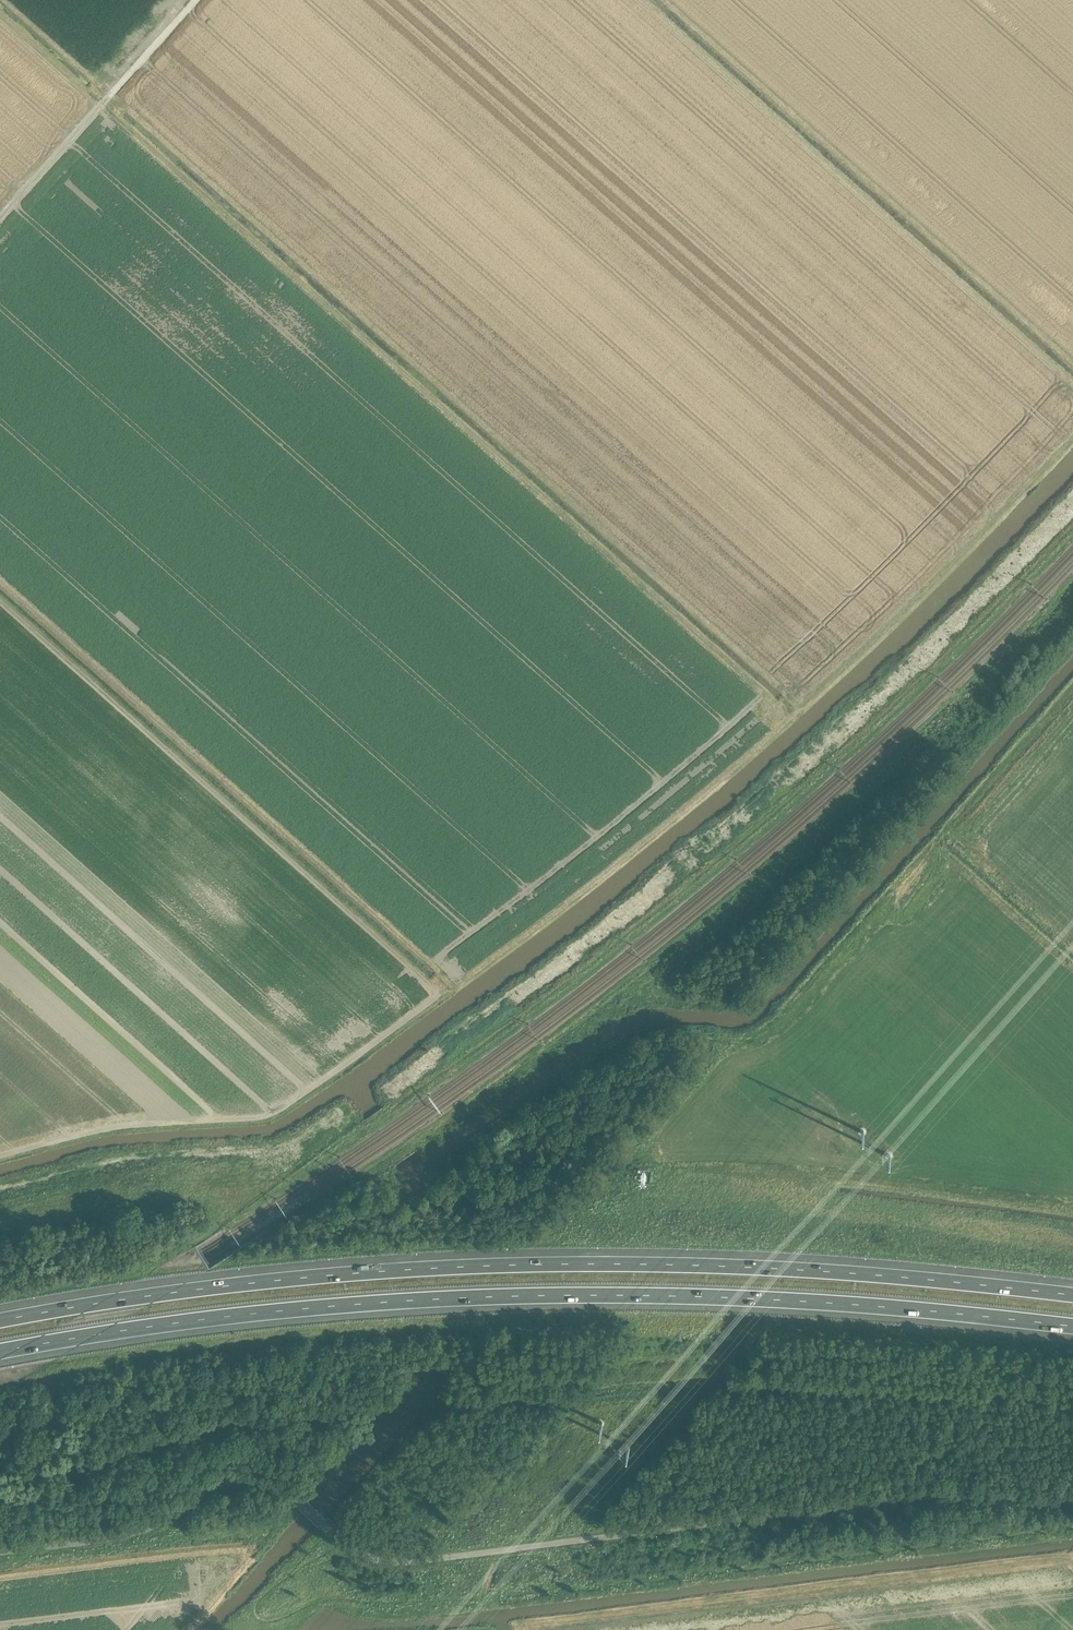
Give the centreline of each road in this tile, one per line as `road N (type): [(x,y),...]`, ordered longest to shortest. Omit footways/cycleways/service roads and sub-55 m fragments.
road 1 (motorway): [(1072,1295),(803,1269),(498,1265),(278,1279),(0,1320)]
road 2 (motorway): [(0,1351),(202,1319),(490,1297),(777,1300),(1072,1326)]
road 3 (track): [(293,1177),(500,1032),(700,877),(861,736),(1072,526)]
road 4 (track): [(113,93),(196,0)]

